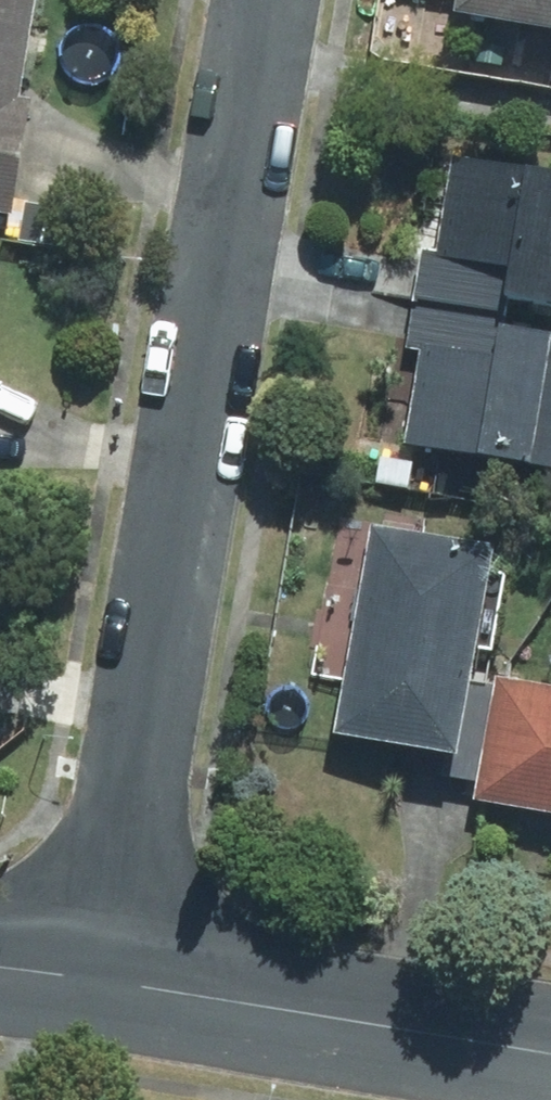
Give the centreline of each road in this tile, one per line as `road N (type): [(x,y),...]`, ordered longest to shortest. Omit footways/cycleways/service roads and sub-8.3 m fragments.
road 1 (residential): [(273,0),(90,974)]
road 2 (tertiary): [(90,974),(550,1055)]

